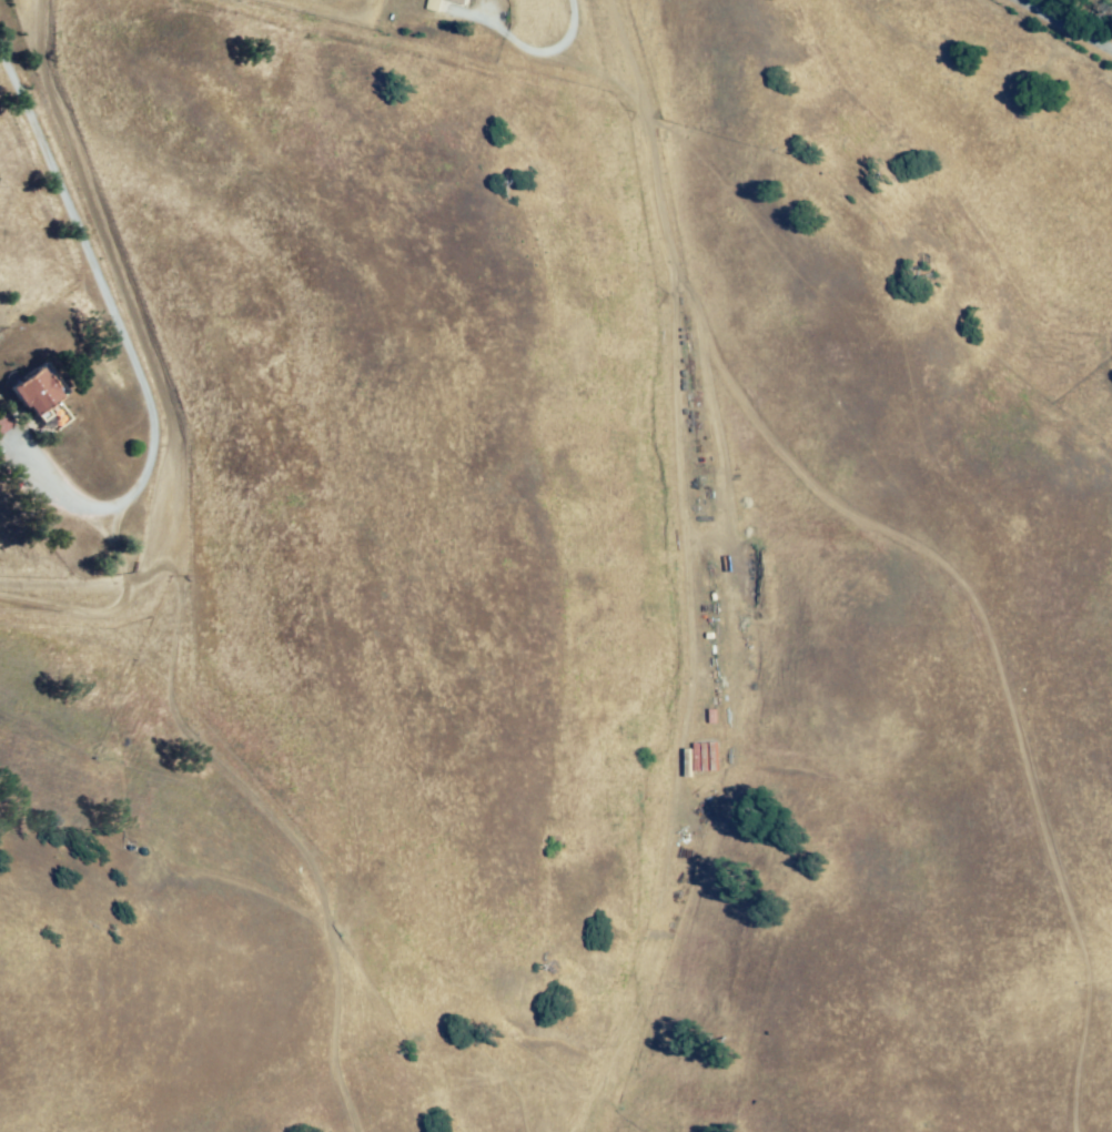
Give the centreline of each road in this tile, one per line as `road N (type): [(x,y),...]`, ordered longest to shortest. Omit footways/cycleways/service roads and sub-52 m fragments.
road 1 (track): [(0,67),(77,201),(143,371),(168,475),(139,556),(111,597),(0,594)]
road 2 (track): [(1044,21),(1018,188),(1031,277),(1111,381)]
road 3 (residential): [(1111,59),(1007,0)]

